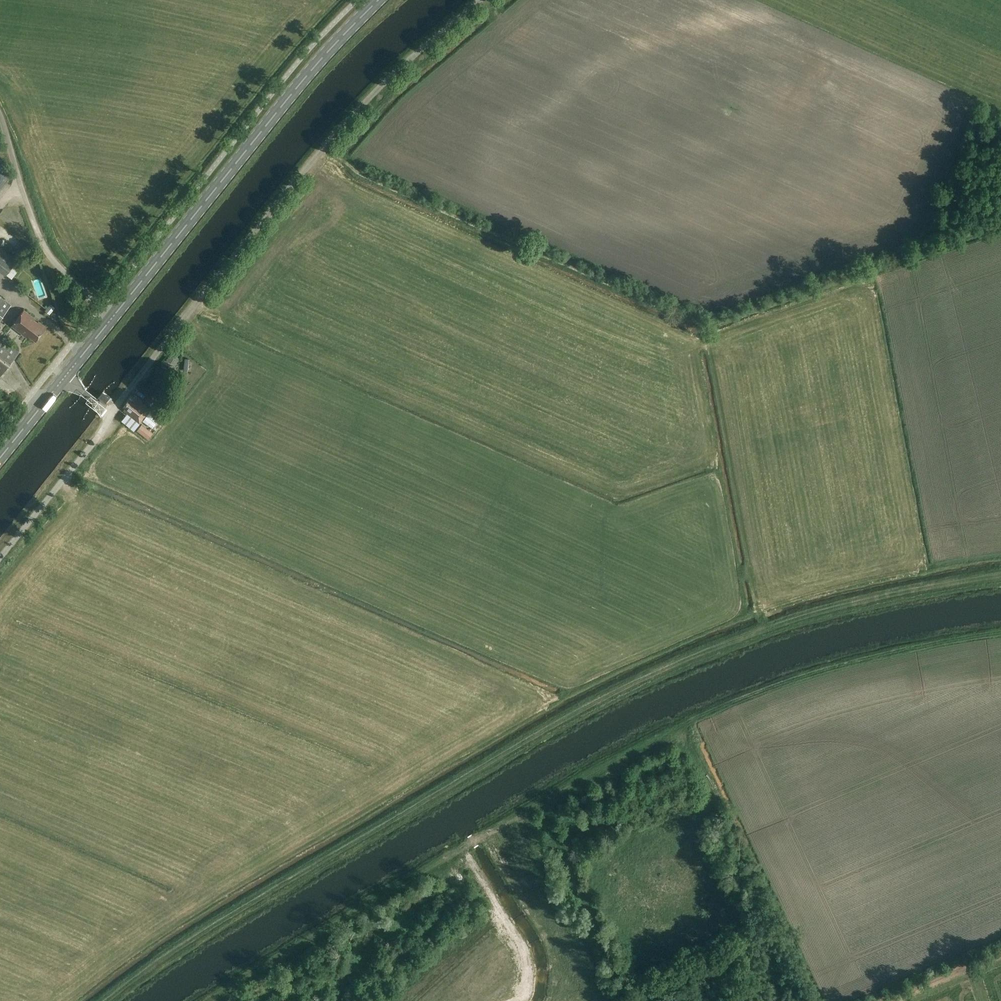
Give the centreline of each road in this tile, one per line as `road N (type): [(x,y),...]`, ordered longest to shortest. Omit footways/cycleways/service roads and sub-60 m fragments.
road 1 (unclassified): [(480,0),(332,138),(111,416)]
road 2 (primary): [(112,318),(305,78),(378,0)]
road 3 (unclassified): [(112,318),(43,248),(0,118)]
road 4 (unclassified): [(0,557),(111,416)]

